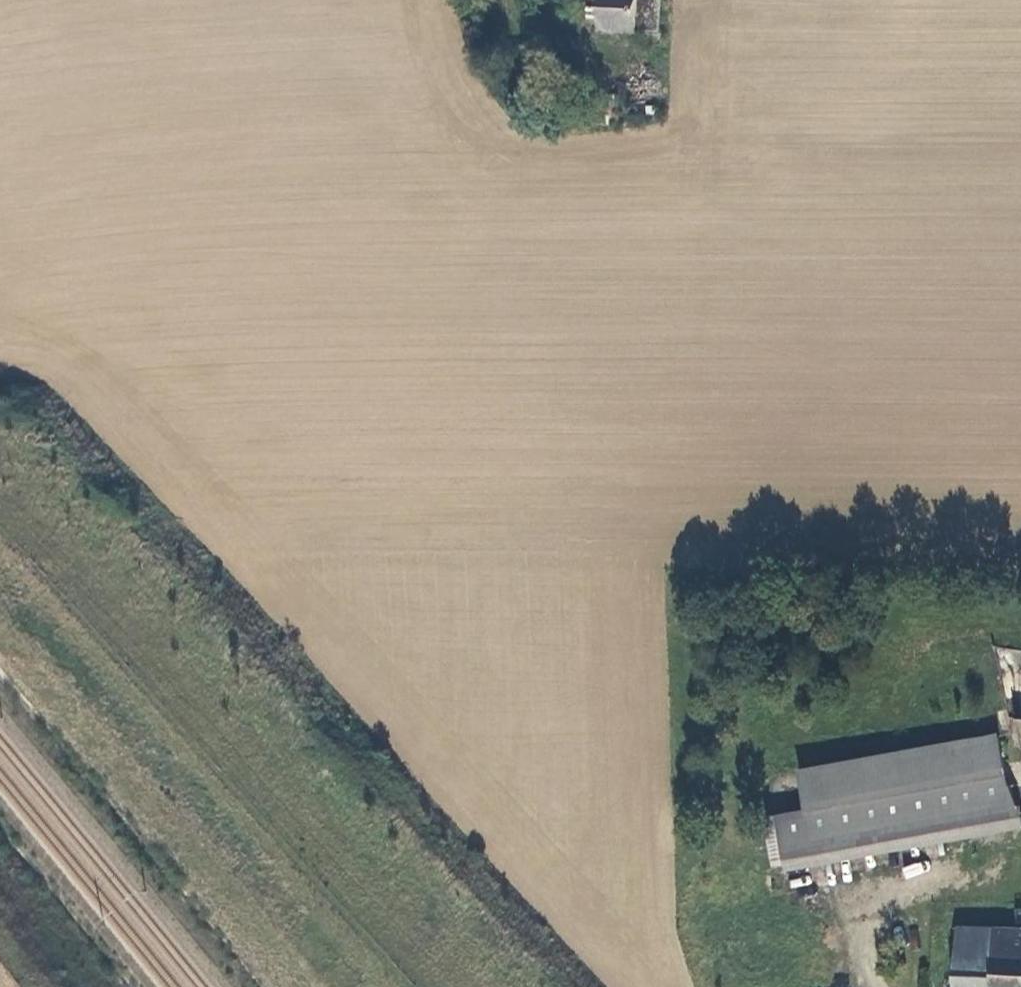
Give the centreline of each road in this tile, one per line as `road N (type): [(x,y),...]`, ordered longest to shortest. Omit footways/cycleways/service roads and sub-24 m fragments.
road 1 (track): [(0,586),(352,986)]

